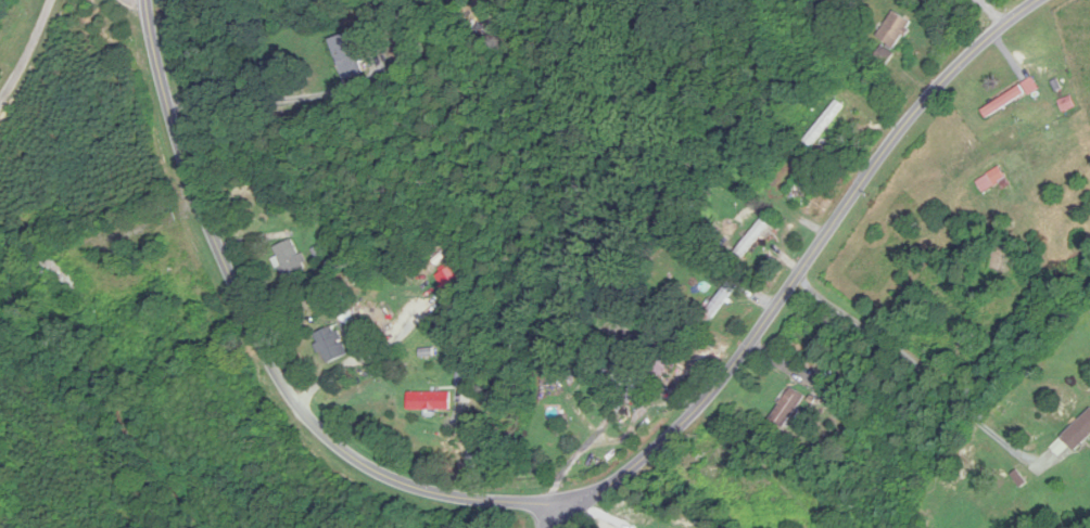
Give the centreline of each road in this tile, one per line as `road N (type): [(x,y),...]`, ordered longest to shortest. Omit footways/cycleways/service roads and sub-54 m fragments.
road 1 (residential): [(600,497),(503,508),(429,497),(370,471),(322,434),(265,356),(187,168),(149,0)]
road 2 (residential): [(562,527),(715,390),(897,142),(961,70),(1044,0)]

